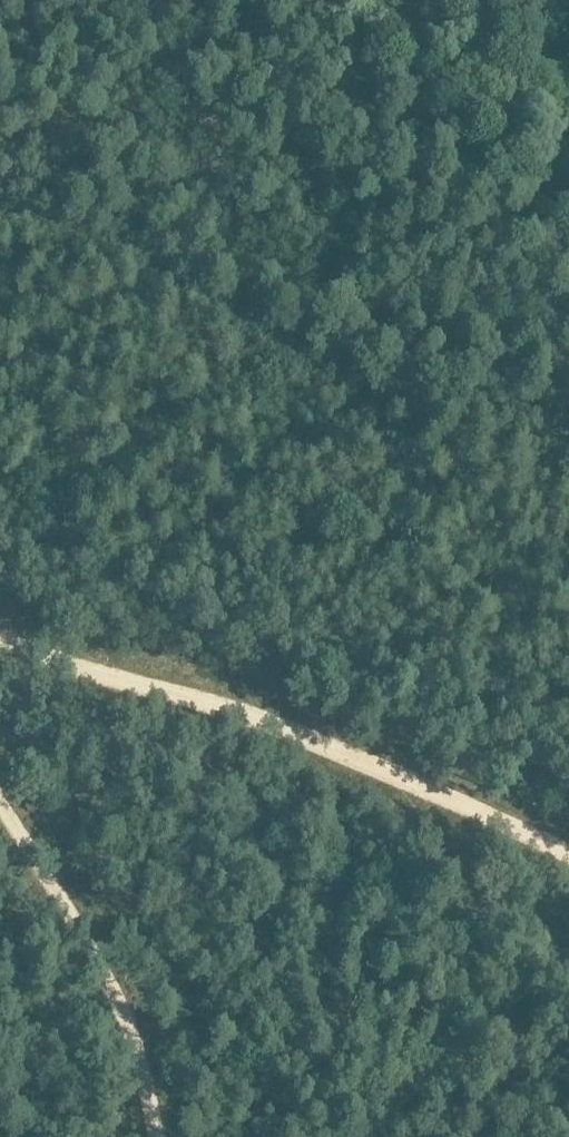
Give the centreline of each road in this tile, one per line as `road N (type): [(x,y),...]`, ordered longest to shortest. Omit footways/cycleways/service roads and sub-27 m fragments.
road 1 (track): [(0,637),(255,714),(568,851)]
road 2 (track): [(156,1136),(119,1005),(0,801)]

